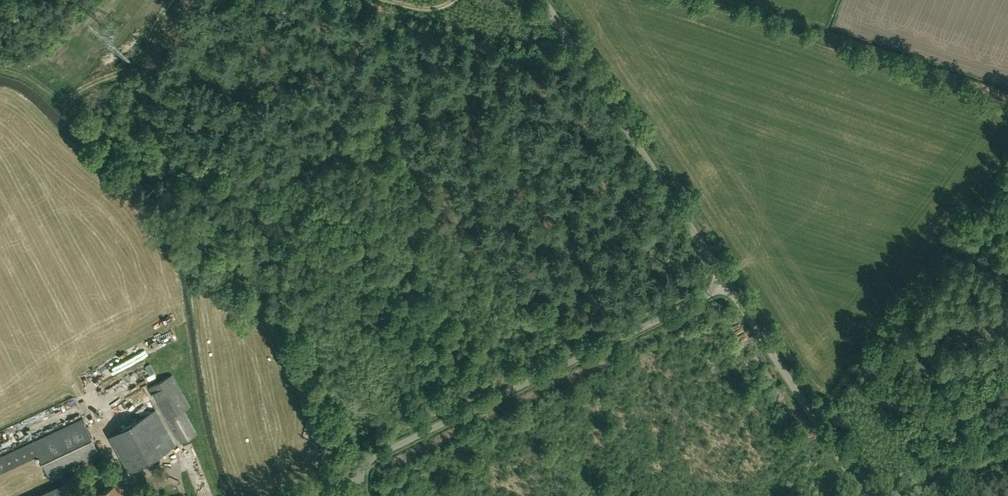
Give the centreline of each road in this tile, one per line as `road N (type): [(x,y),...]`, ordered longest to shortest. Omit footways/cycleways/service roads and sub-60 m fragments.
road 1 (unclassified): [(728,285),(364,464),(357,475),(364,495)]
road 2 (unclassified): [(728,285),(543,0)]
road 3 (unclassified): [(864,495),(728,285)]

